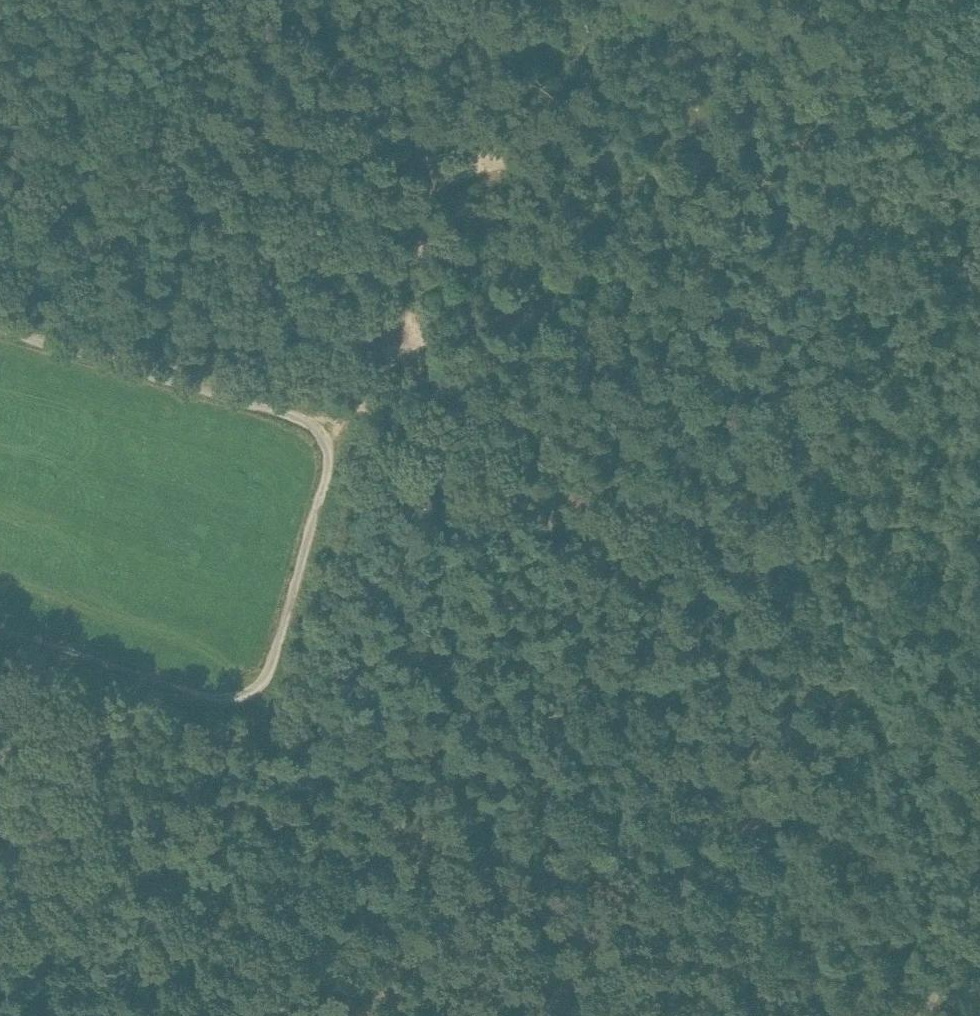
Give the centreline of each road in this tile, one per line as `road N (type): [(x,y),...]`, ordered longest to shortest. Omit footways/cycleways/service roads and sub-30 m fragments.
road 1 (unclassified): [(325,443),(328,472),(268,677),(250,694),(209,697),(0,633)]
road 2 (unclassified): [(325,443),(294,417),(0,328)]

